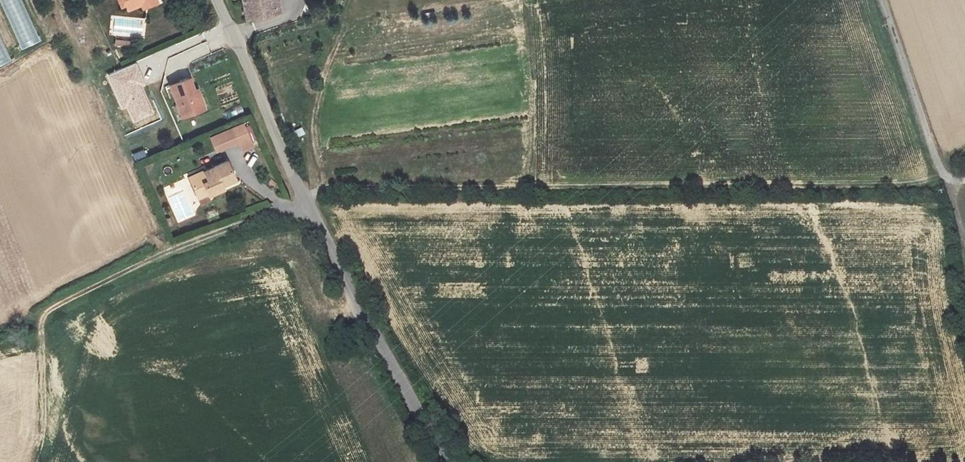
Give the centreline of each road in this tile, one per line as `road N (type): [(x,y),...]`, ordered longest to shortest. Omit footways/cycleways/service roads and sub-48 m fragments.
road 1 (track): [(320,187),(945,180)]
road 2 (track): [(349,17),(314,105),(322,175),(305,203),(168,252),(35,318),(0,324)]
road 3 (unclassified): [(447,461),(305,203),(217,0)]
road 4 (track): [(883,0),(945,180)]

